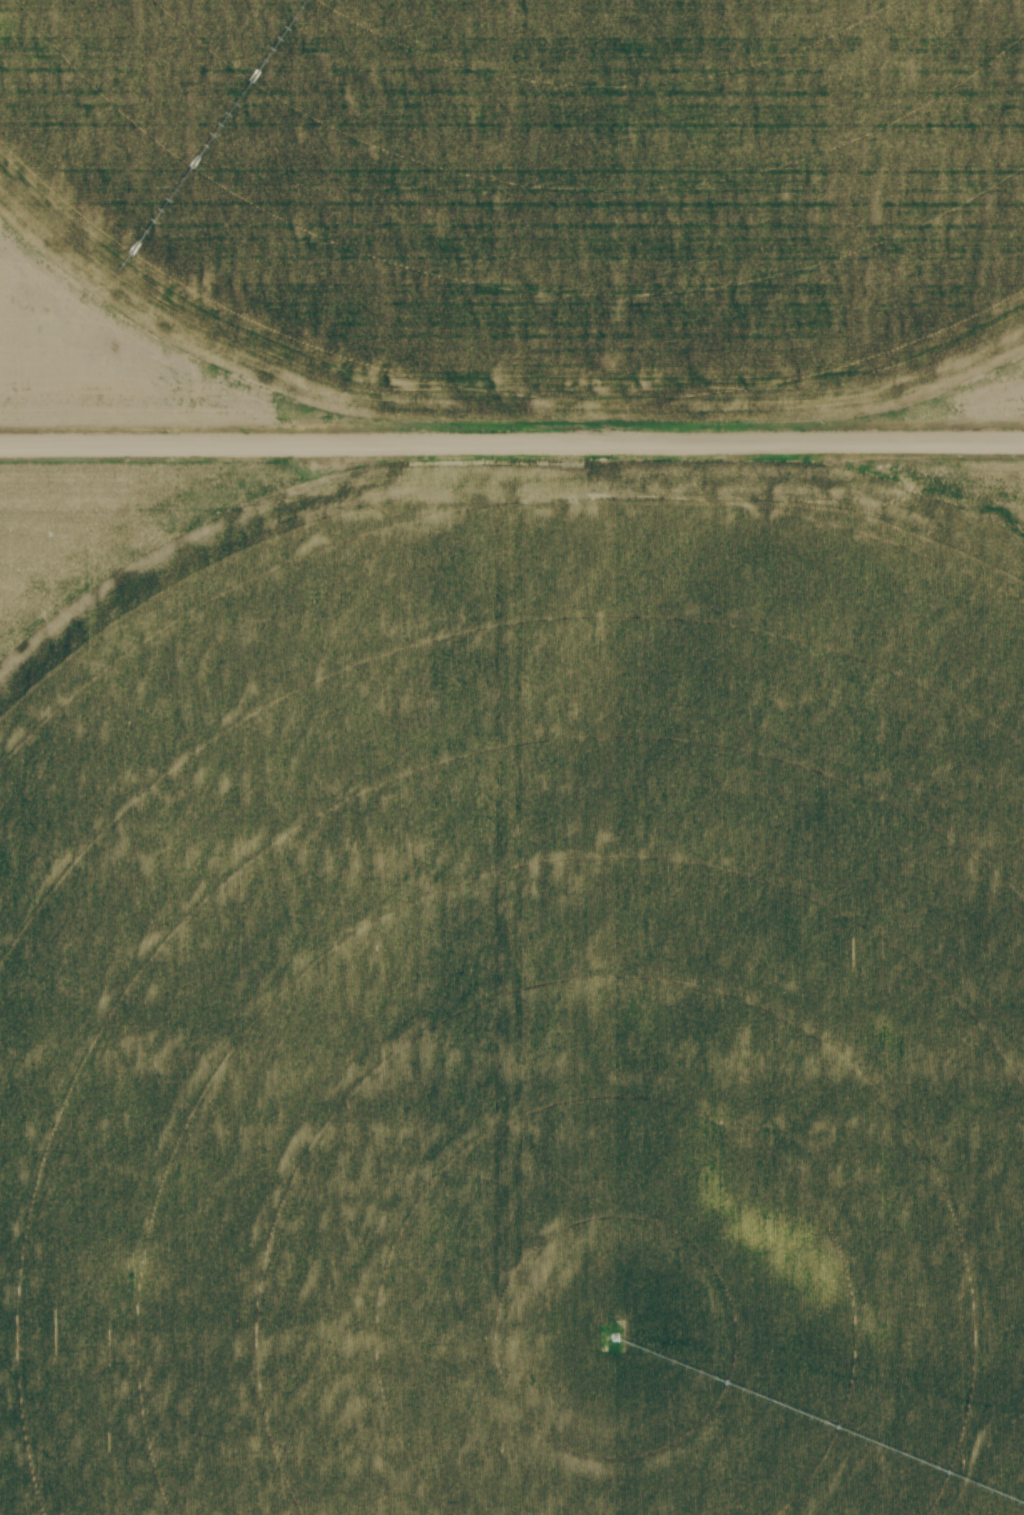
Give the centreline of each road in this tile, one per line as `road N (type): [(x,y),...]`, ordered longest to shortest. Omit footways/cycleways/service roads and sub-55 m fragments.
road 1 (residential): [(1023,447),(0,450)]

